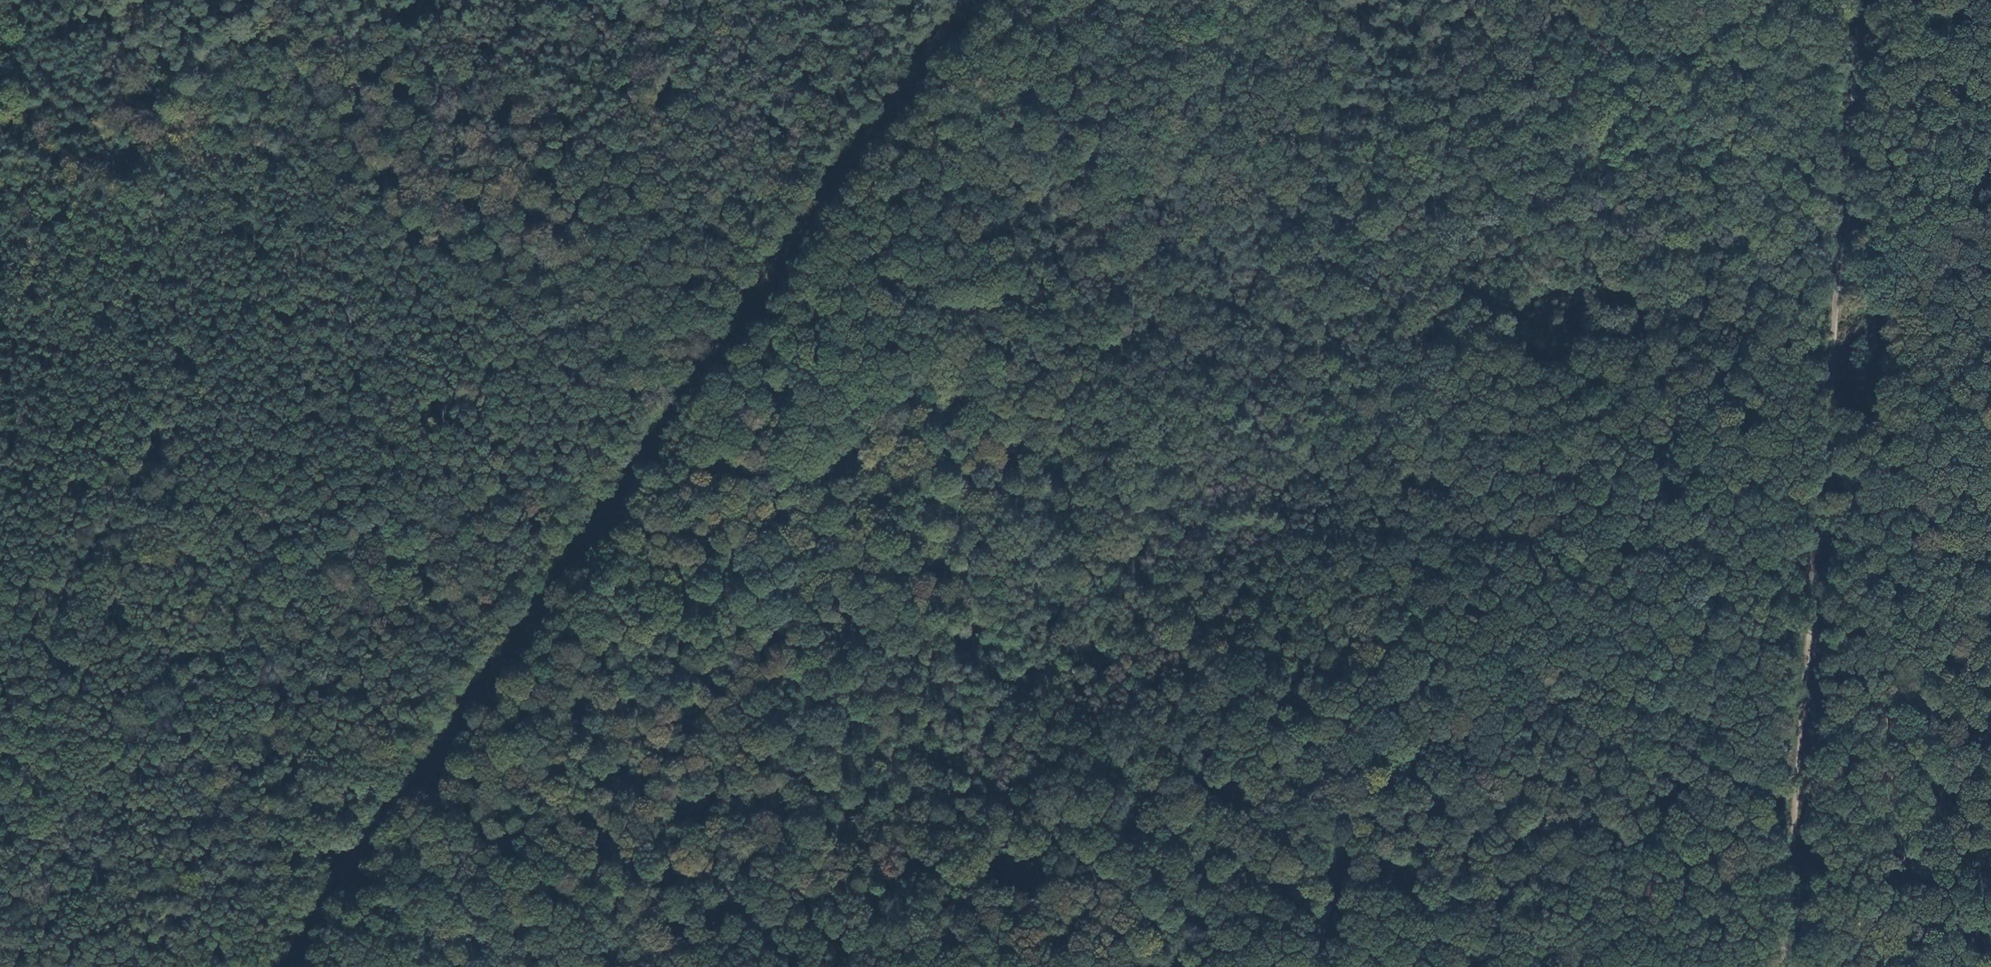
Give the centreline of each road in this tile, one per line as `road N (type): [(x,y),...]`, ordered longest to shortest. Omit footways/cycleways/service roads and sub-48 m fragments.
road 1 (track): [(305,966),(678,451),(981,0)]
road 2 (track): [(1864,0),(1809,807),(1784,966)]

